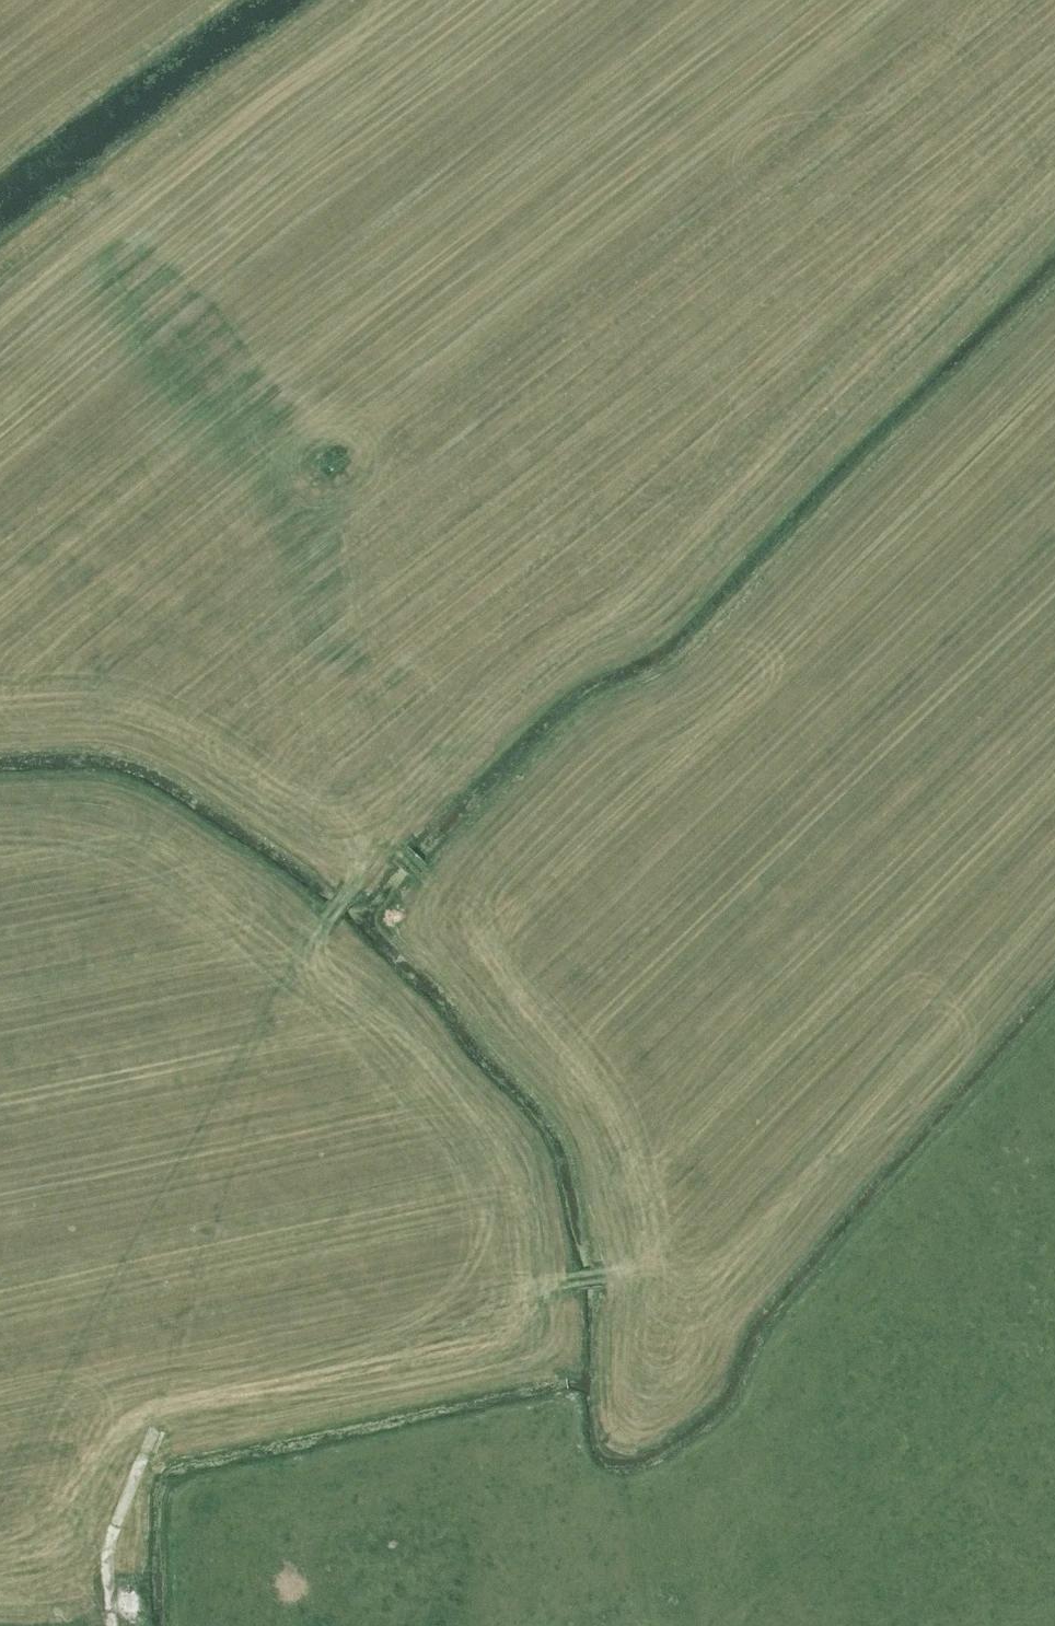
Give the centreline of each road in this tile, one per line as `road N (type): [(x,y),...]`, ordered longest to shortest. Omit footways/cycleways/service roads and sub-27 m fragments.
road 1 (track): [(108,1625),(113,1527),(152,1443),(216,1413),(419,1368),(562,1289),(608,1276)]

